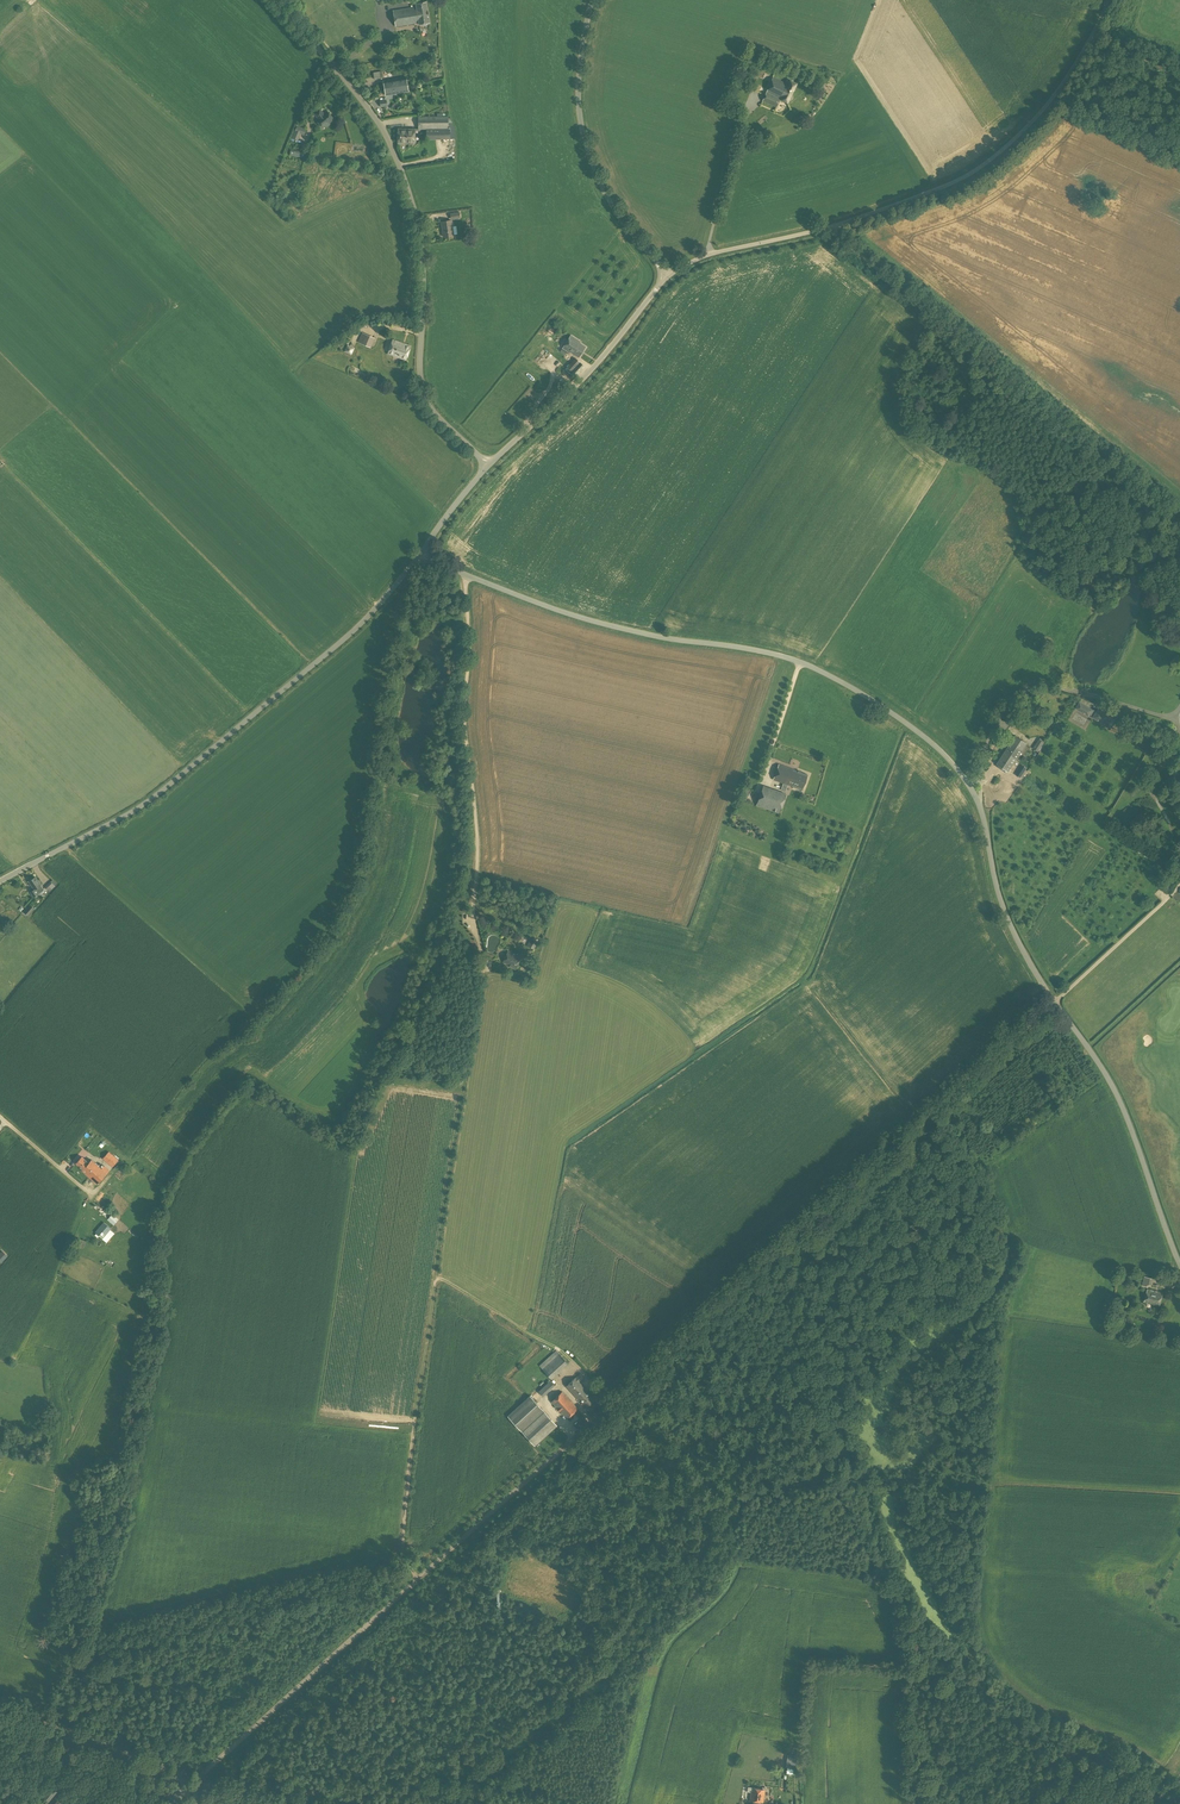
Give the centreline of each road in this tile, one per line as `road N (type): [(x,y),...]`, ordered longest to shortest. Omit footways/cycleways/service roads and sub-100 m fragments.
road 1 (track): [(434,1564),(1167,898)]
road 2 (track): [(405,1515),(483,969),(474,918),(480,862),(466,729),(464,575)]
road 3 (tertiary): [(968,785),(927,738),(807,666),(605,626),(420,556)]
road 4 (unclassified): [(668,276),(710,254),(830,227),(973,171),(1050,100),(1109,0)]
road 5 (tertiary): [(0,882),(158,797),(360,627),(420,556)]
road 6 (tertiary): [(274,0),(381,127),(417,224),(422,389),(435,414),(488,465)]
road 7 (tertiary): [(1179,1264),(1111,1082),(1018,940),(999,895),(983,815)]
road 8 (track): [(1179,520),(830,227)]
road 9 (unclassified): [(668,276),(621,223),(584,139),(578,85),(594,0)]
road 10 (track): [(201,1773),(421,1575)]
road 11 (primary): [(260,1803),(0,1715)]
road 12 (unclassified): [(488,465),(596,363),(668,276)]
road 13 (unclassified): [(1174,717),(1050,683),(1029,686),(1000,716),(981,779)]
road 14 (unclassified): [(183,1792),(0,1726)]

